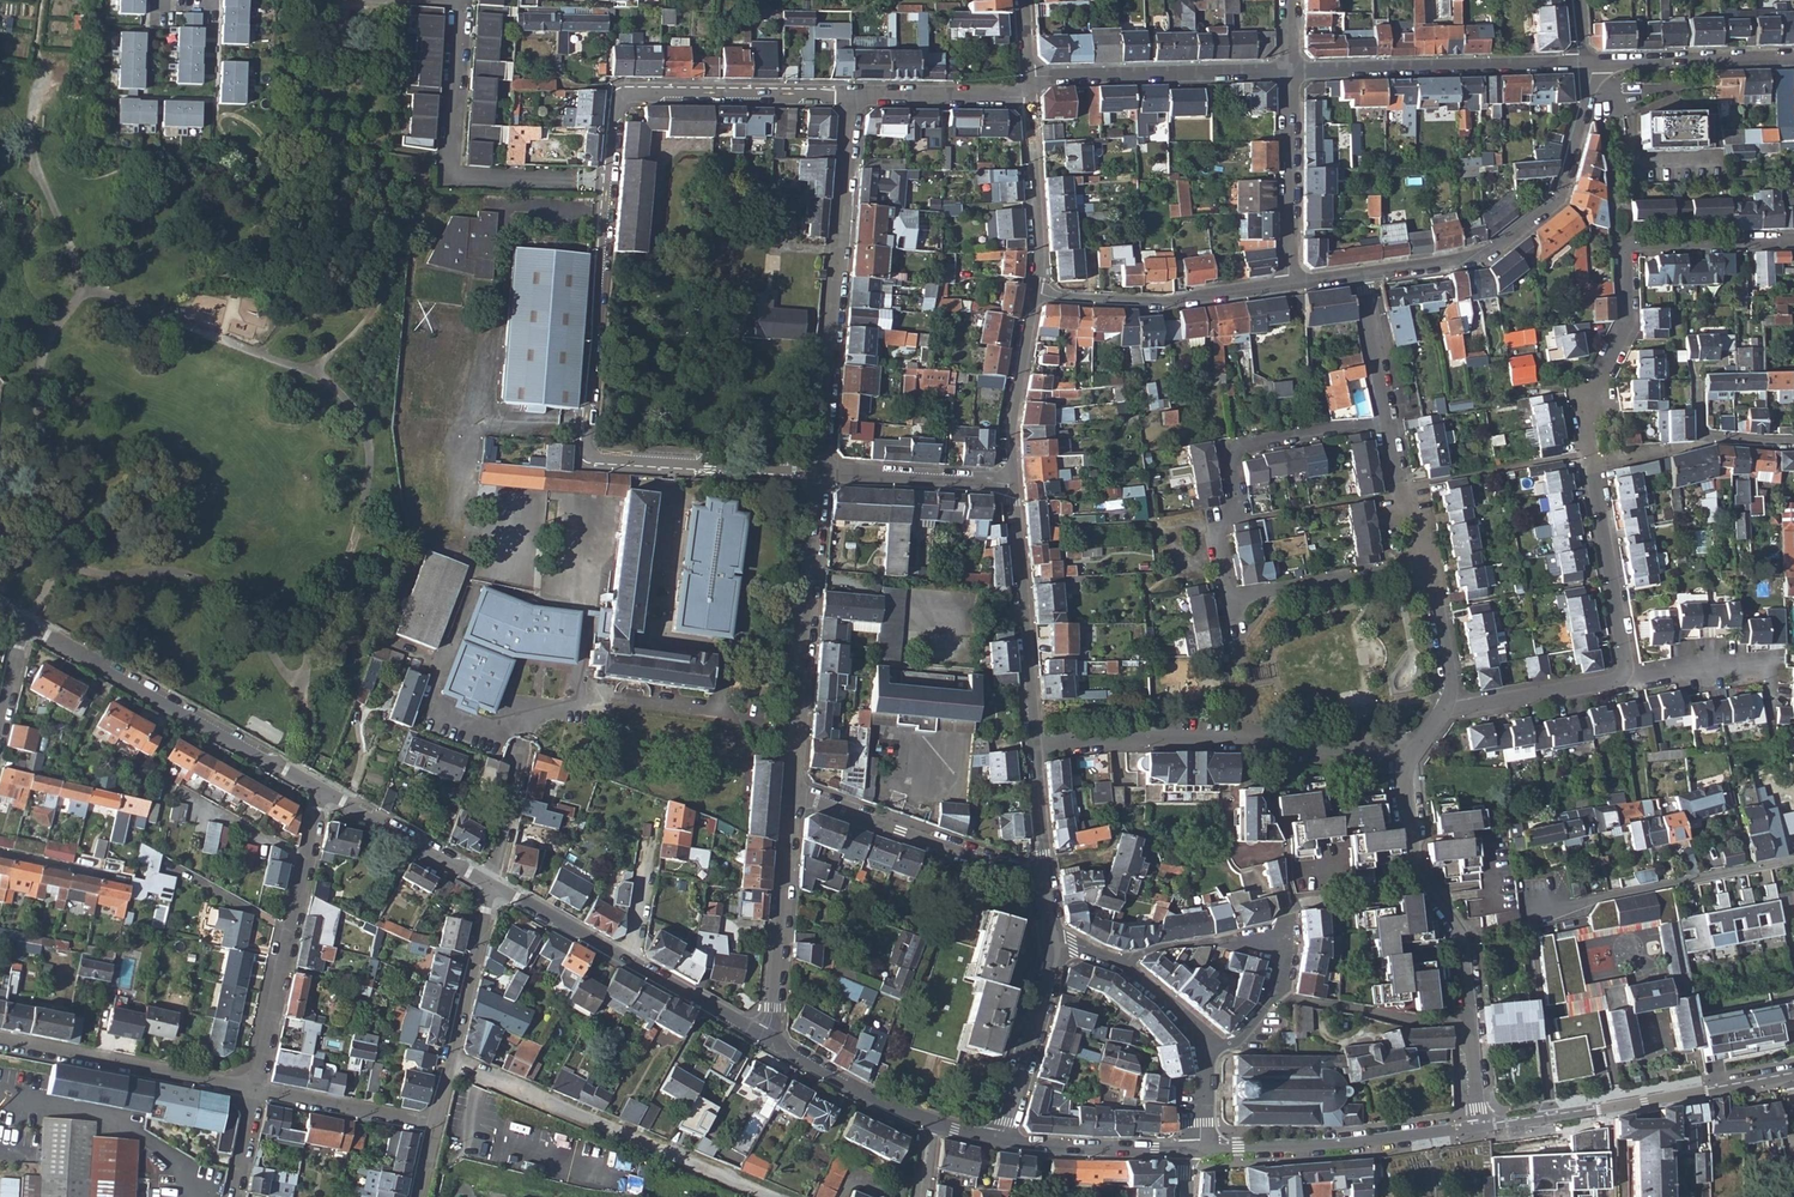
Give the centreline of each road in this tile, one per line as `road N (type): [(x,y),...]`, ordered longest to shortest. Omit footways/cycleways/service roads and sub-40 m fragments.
road 1 (residential): [(1623,244),(1625,325),(1584,406),(1626,674)]
road 2 (residential): [(1414,751),(1250,742),(1035,748)]
road 3 (residential): [(849,96),(819,472)]
road 4 (residential): [(1363,275),(1482,256),(1559,196),(1582,104),(1582,65)]
road 5 (residential): [(450,1060),(769,1196)]
road 6 (residential): [(322,791),(27,625)]
road 7 (residential): [(1388,421),(1227,448),(1239,520),(1214,524),(1227,599)]
road 8 (residential): [(460,0),(451,177),(607,184)]
road 9 (residential): [(849,96),(618,93),(607,184)]
road 10 (residential): [(819,472),(793,793)]
road 11 (residential): [(1476,1128),(1793,1075)]
road 12 (residential): [(764,1037),(489,887)]
road 13 (residential): [(322,791),(256,1093)]
road 14 (residential): [(1288,71),(1582,65)]
road 15 (residential): [(1468,1023),(1463,943),(1416,868),(1405,778),(1414,751)]
road 16 (residential): [(1199,1150),(1314,1147),(1476,1128)]
road 17 (residential): [(607,184),(586,456)]
road 18 (residential): [(1046,881),(793,793)]
road 19 (residential): [(1035,748),(1012,483)]
road 20 (residential): [(1027,77),(1288,71)]
road 21 (residential): [(256,1093),(0,1042)]
road 22 (residential): [(1035,293),(1171,303),(1288,284)]
road 23 (residential): [(793,793),(773,1014),(764,1037)]
road 24 (residential): [(819,472),(586,456)]
road 25 (residential): [(1288,284),(1288,71)]
road 26 (residential): [(1582,65),(1793,59)]
road 27 (residential): [(1001,1142),(1053,970),(1054,941)]
road 28 (residential): [(1227,599),(1429,561)]
road 29 (residential): [(1035,293),(1028,96)]
road 30 (residential): [(1274,999),(1423,1025),(1468,1023)]
road 31 (residential): [(1012,483),(819,472)]
road 32 (residential): [(489,887),(322,791)]
road 33 (residential): [(1012,483),(1012,414),(1035,293)]
road 34 (residential): [(932,1128),(764,1037)]
road 35 (residential): [(1626,674),(1442,712)]
road 36 (residential): [(1186,1151),(1001,1142)]
road 37 (residential): [(433,1126),(256,1093)]
road 38 (residential): [(1028,96),(849,96)]
road 39 (residential): [(489,887),(450,1060)]
road 40 (residential): [(1121,967),(1171,946),(1287,947)]
road 41 (residential): [(1623,244),(1793,240)]
road 42 (residential): [(1774,690),(1765,666),(1626,674)]
road 43 (residential): [(1388,421),(1363,275)]
road 44 (residential): [(1793,443),(1704,438),(1697,382)]
road 45 (residential): [(1046,881),(1035,748)]
road 46 (residential): [(0,853),(124,880)]
road 47 (residential): [(1121,967),(1194,1027),(1207,1049)]

